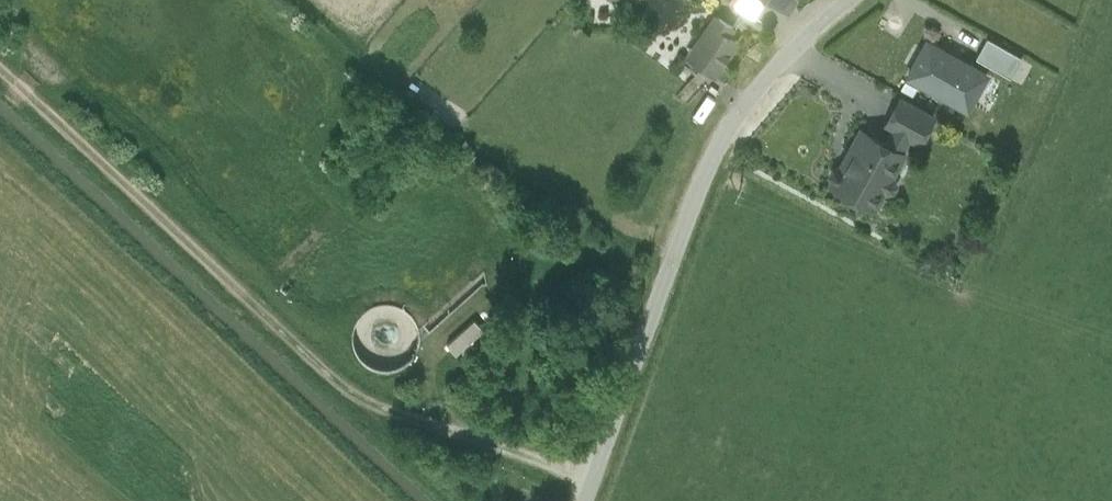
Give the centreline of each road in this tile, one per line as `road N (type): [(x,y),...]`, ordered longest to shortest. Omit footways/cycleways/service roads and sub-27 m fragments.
road 1 (unclassified): [(846,0),(746,96),(701,166),(582,500)]

